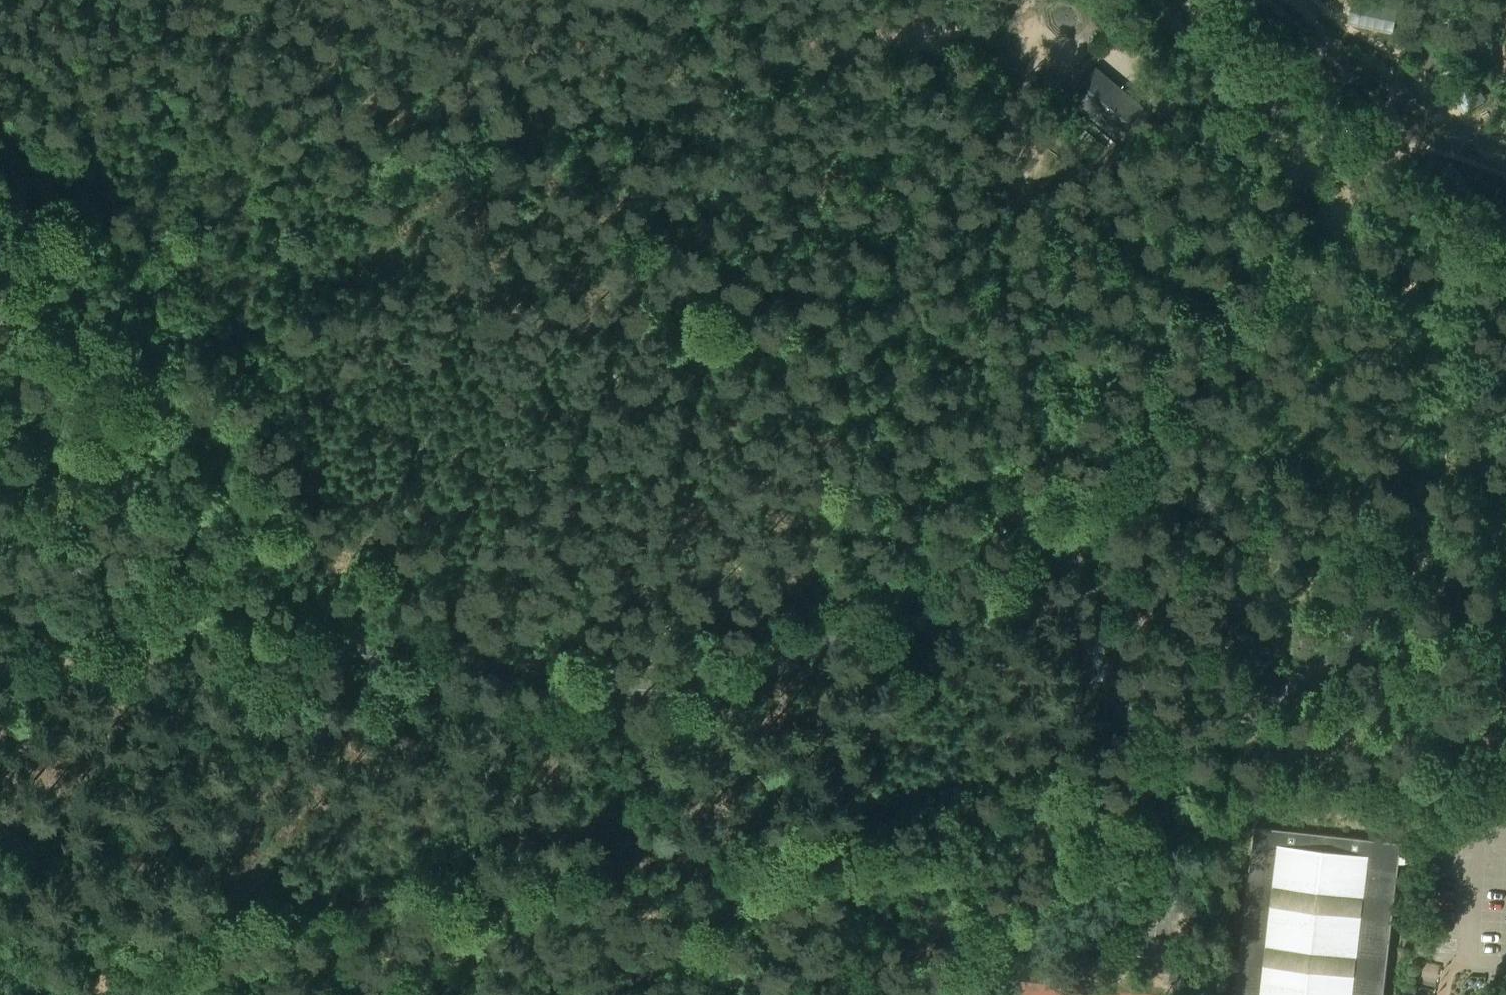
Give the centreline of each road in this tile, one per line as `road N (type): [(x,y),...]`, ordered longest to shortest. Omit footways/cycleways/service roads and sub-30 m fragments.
road 1 (unclassified): [(0,614),(673,691),(767,665),(1001,532),(1031,530),(1061,550),(1074,572),(1127,719),(1182,741),(1255,719),(1434,558),(1505,539)]
road 2 (unclassified): [(0,416),(64,416),(104,427),(117,439),(126,475),(107,507),(80,521),(0,516)]

